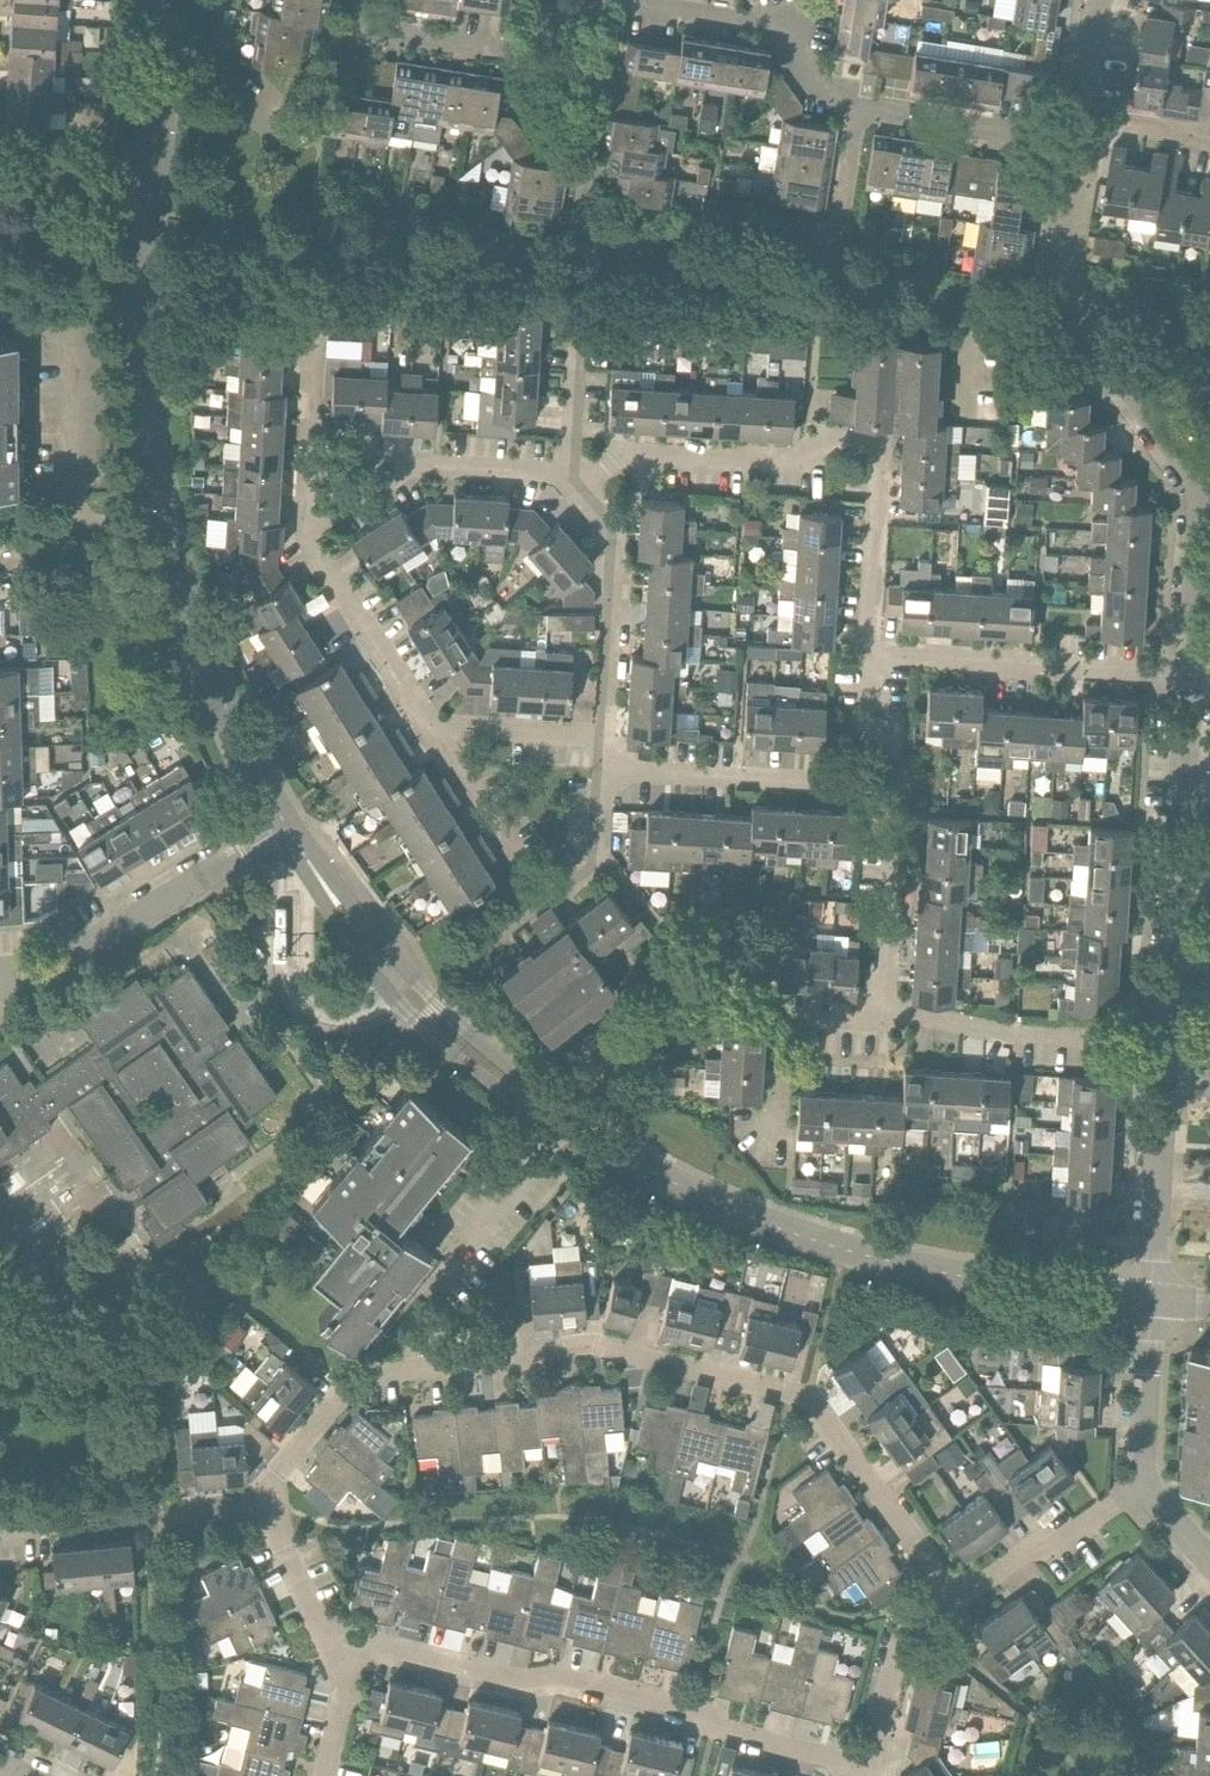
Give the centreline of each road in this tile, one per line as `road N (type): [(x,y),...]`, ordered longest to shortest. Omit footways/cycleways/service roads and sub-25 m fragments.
road 1 (residential): [(270,1510),(275,1476),(340,1387),(367,1377),(536,1362),(598,1346),(804,1398),(951,1599)]
road 2 (tertiary): [(286,829),(204,655),(173,554),(157,461),(146,324),(153,175),(175,0)]
road 3 (tertiary): [(1147,1299),(1016,1289),(845,1253),(699,1200),(558,1119)]
road 4 (residential): [(1188,666),(1194,550),(1180,475),(1163,438),(1069,306),(1061,279),(1074,131)]
road 5 (residential): [(847,1775),(832,1759),(711,1725),(687,1709),(366,1645),(334,1653)]
road 6 (residential): [(880,1013),(893,809),(869,785),(609,770)]
road 7 (tertiary): [(558,1119),(490,1070),(399,986),(286,829)]
road 8 (residential): [(1162,1038),(1188,666)]
road 9 (residential): [(0,973),(55,964),(286,829)]
road 10 (residential): [(1188,666),(1158,664),(1136,676),(891,660),(881,652)]
road 11 (residential): [(805,42),(618,4),(530,35)]
road 12 (residential): [(1162,1038),(880,1013)]
road 13 (residential): [(611,741),(617,459)]
road 14 (residential): [(306,502),(398,463),(571,470)]
road 15 (residential): [(430,729),(548,896),(604,858)]
road 16 (residential): [(0,1526),(270,1510)]
road 17 (residential): [(430,729),(319,561),(306,502)]
road 18 (residential): [(1147,1299),(1162,1038)]
road 19 (residential): [(617,459),(847,466),(864,477)]
road 20 (residential): [(951,1599),(1044,1538),(1087,1527),(1148,1474)]
road 21 (residential): [(1074,131),(854,116)]
road 22 (residential): [(424,1291),(558,1119)]
road 23 (residential): [(558,1119),(684,950)]
road 24 (residential): [(864,1775),(899,1632),(951,1599)]
road 25 (residential): [(306,502),(315,320)]
road 26 (residential): [(430,729),(611,741)]
road 27 (residential): [(881,652),(871,641),(874,498),(864,477)]
road 28 (residential): [(1147,1299),(1141,1442),(1148,1474)]
road 29 (residential): [(363,31),(512,47),(530,35)]
road 30 (residential): [(270,1510),(277,1542),(334,1653)]
road 31 (residential): [(826,254),(849,211),(854,116)]
road 32 (residential): [(1209,138),(1074,131)]
road 33 (residential): [(571,470),(576,336)]
road 34 (residential): [(1074,131),(1094,0)]
road 35 (residential): [(334,1653),(342,1692),(322,1775)]
road 36 (residential): [(684,950),(604,858)]
road 37 (residential): [(779,1124),(786,1003)]

